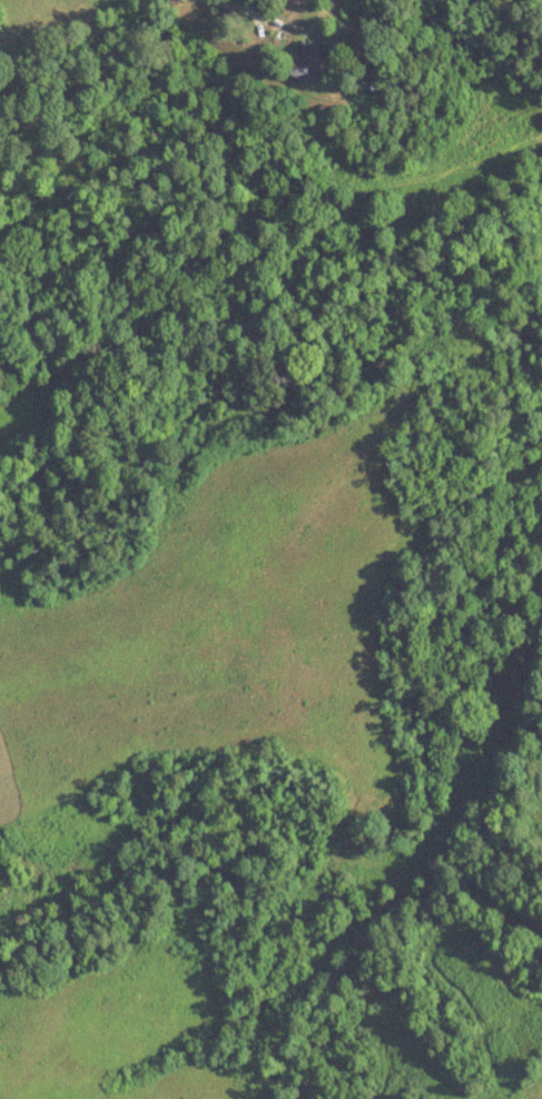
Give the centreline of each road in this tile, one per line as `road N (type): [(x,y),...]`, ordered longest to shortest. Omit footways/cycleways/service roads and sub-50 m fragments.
road 1 (residential): [(0,50),(111,0)]

